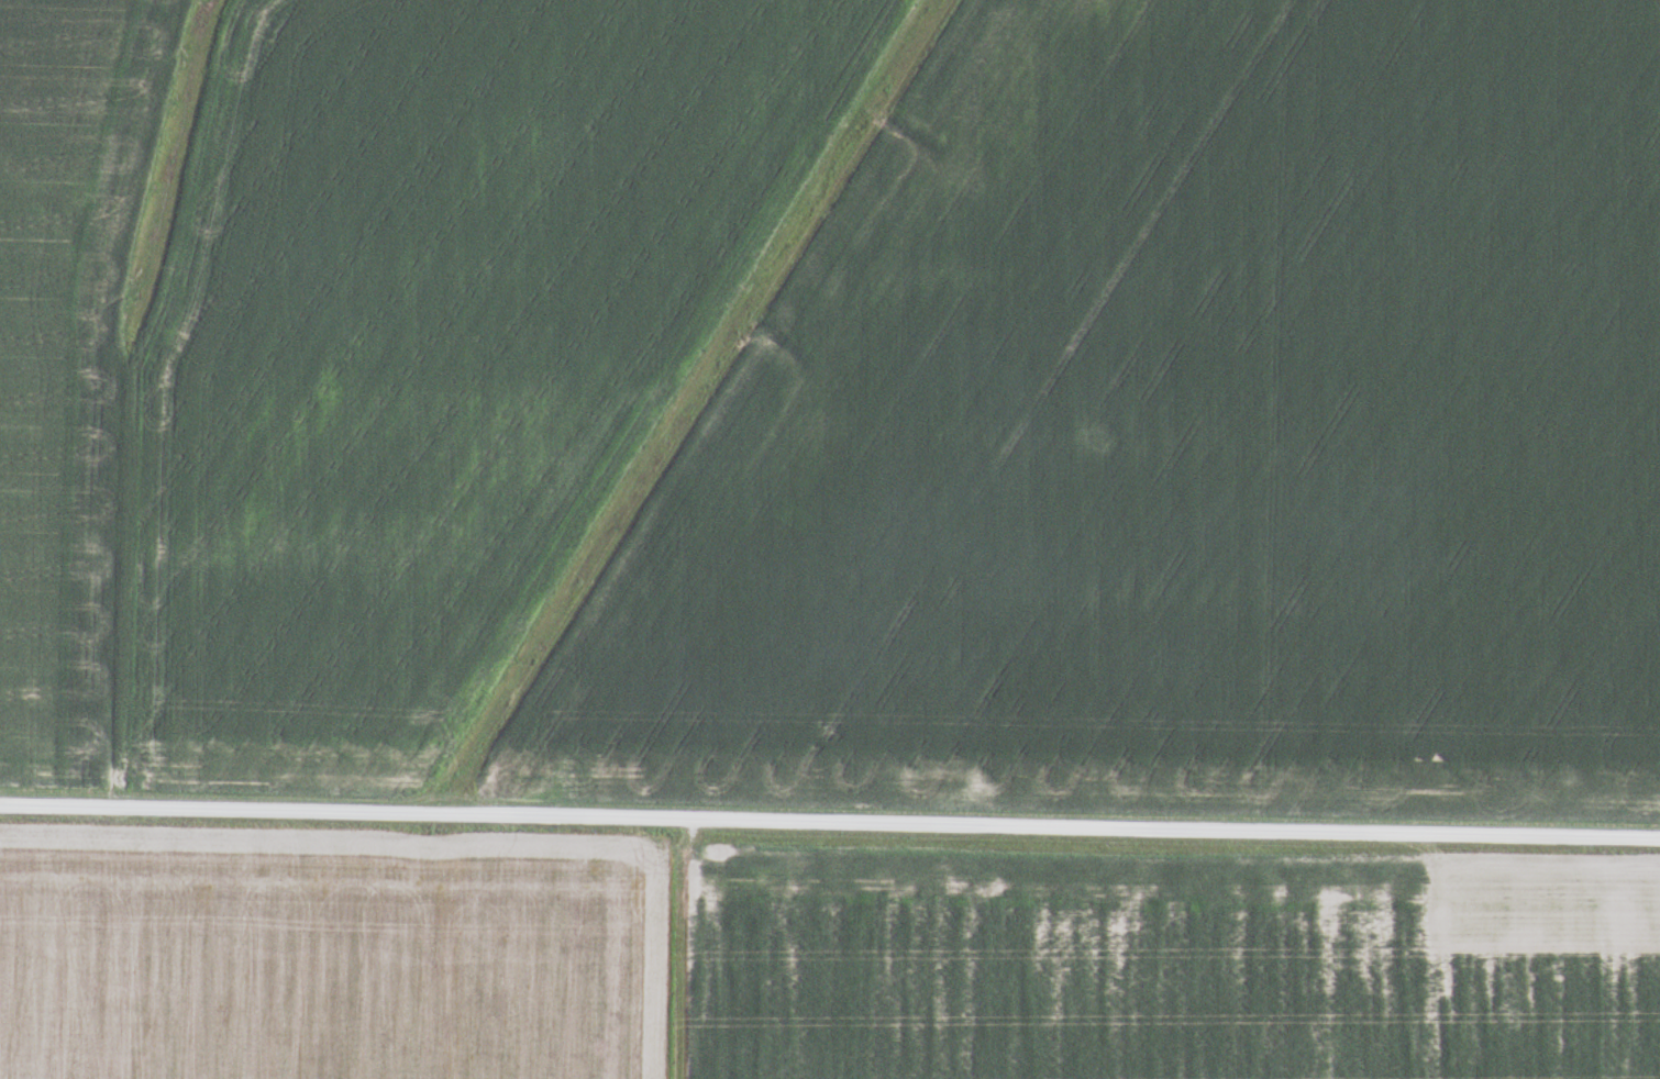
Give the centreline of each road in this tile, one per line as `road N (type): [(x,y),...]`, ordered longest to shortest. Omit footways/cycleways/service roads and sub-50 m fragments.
road 1 (residential): [(1659,840),(0,807)]

